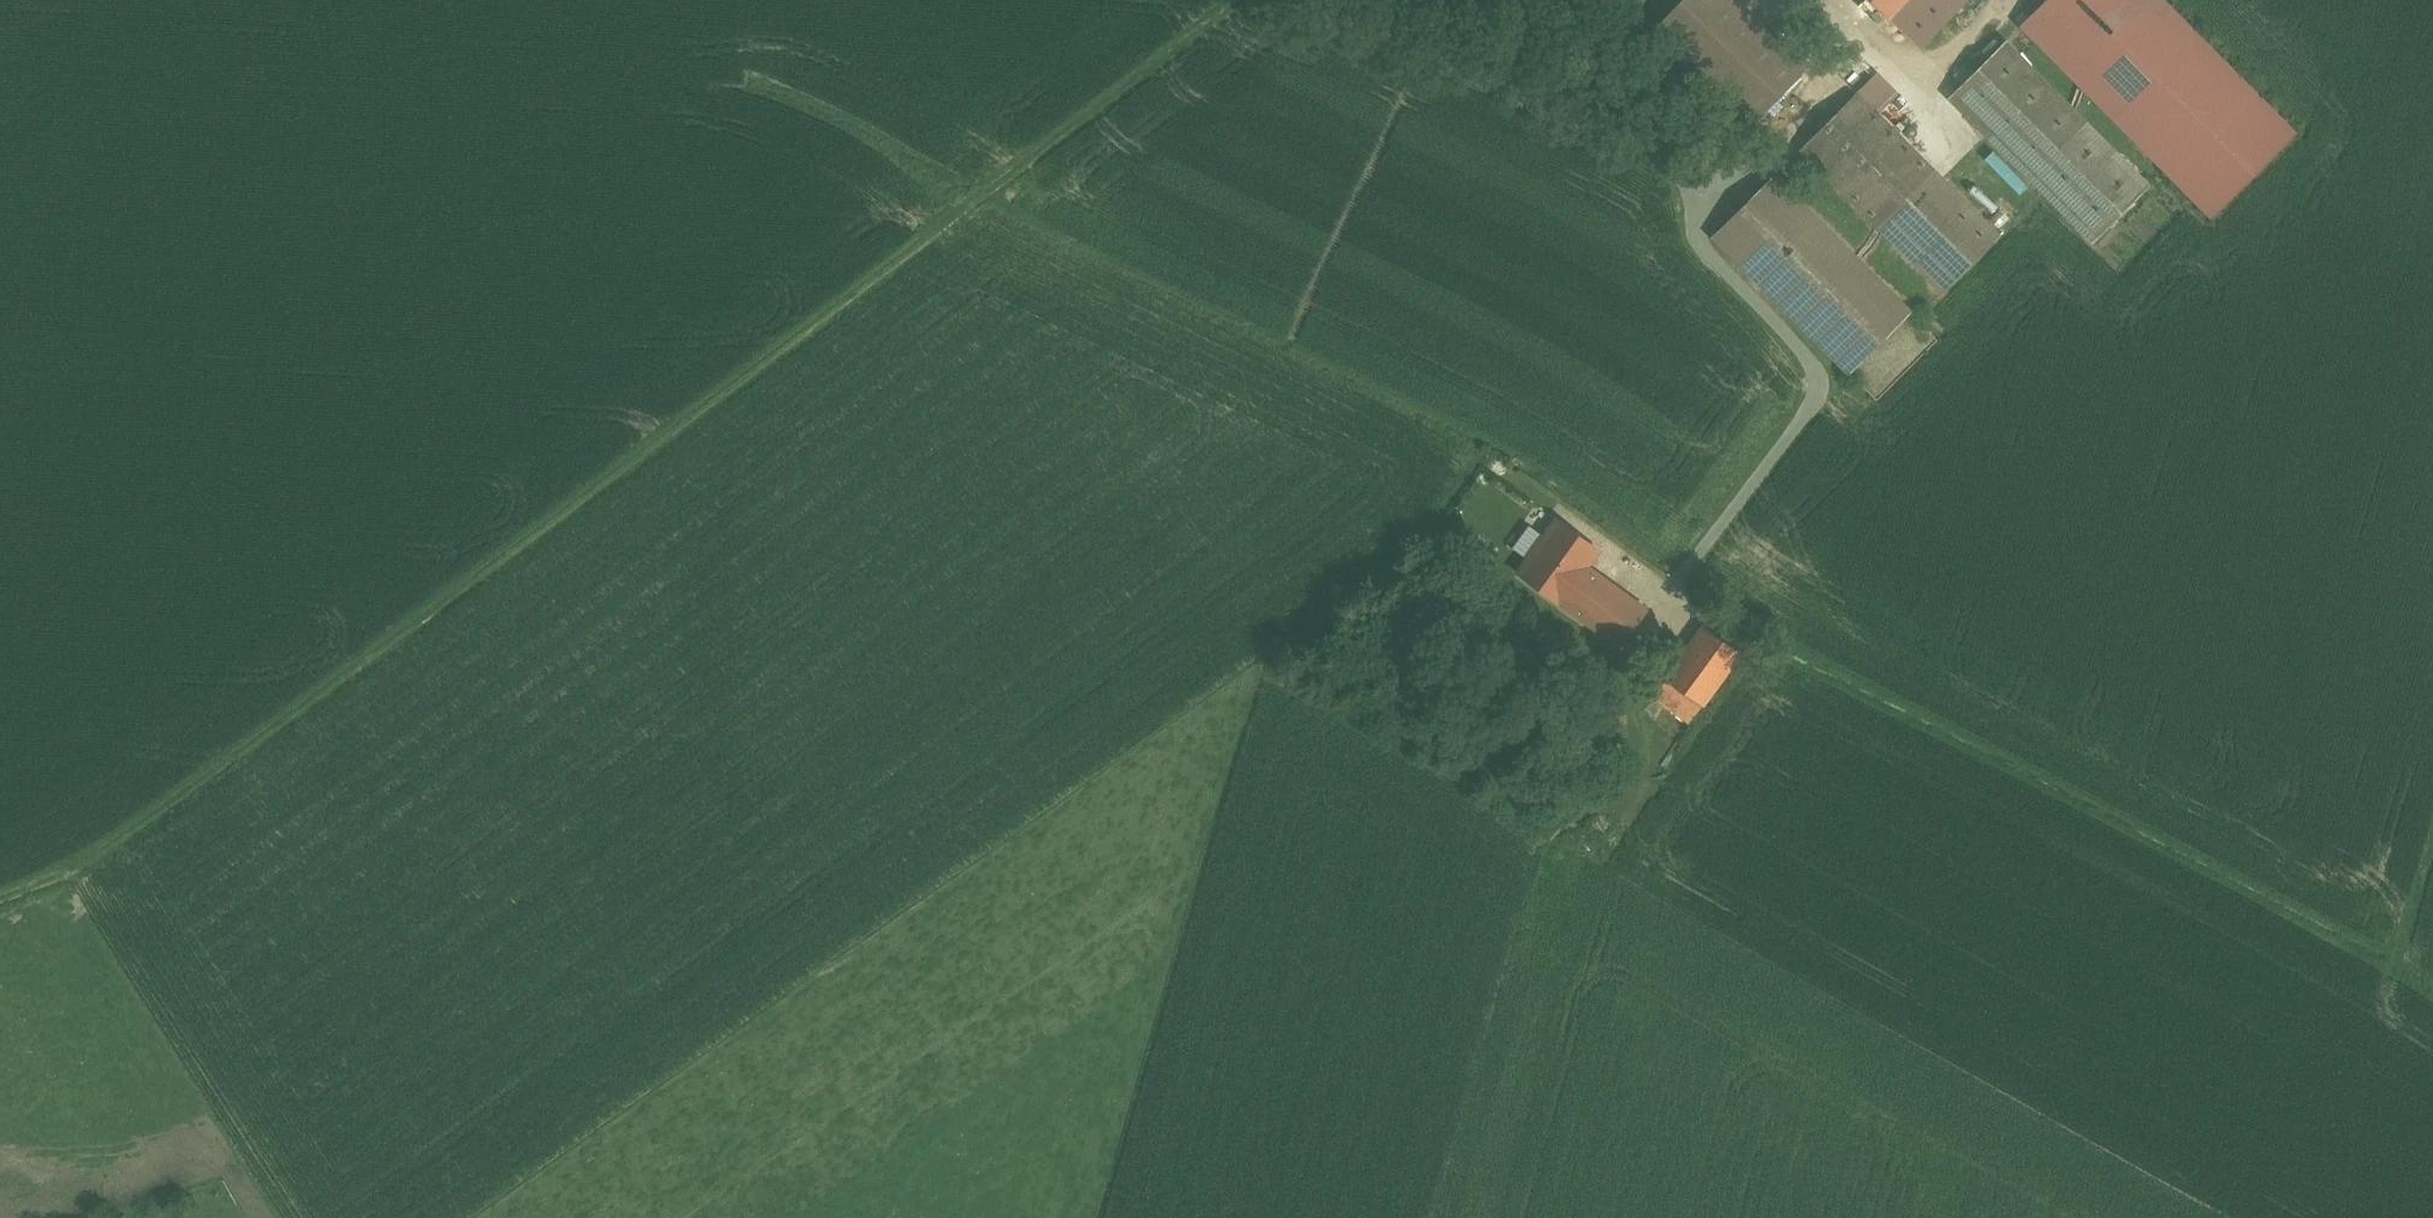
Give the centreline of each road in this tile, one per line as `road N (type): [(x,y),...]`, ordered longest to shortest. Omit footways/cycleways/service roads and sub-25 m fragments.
road 1 (track): [(1770,0),(1835,73),(1805,107),(1780,208),(1843,235),(1868,261),(1874,283),(1867,307),(1688,583)]
road 2 (track): [(1780,208),(1305,17),(1281,0)]

